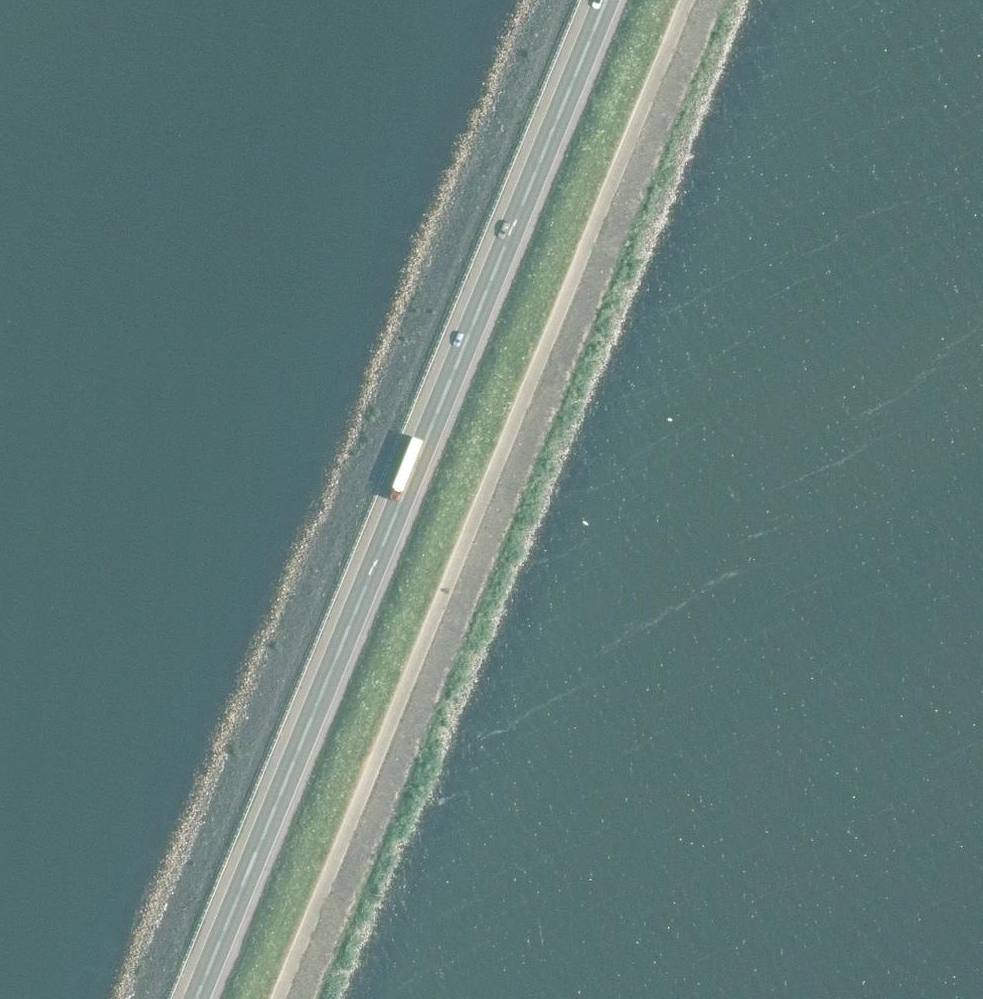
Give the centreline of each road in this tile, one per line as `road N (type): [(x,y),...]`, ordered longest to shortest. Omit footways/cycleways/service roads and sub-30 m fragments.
road 1 (trunk): [(213,998),(622,0)]

